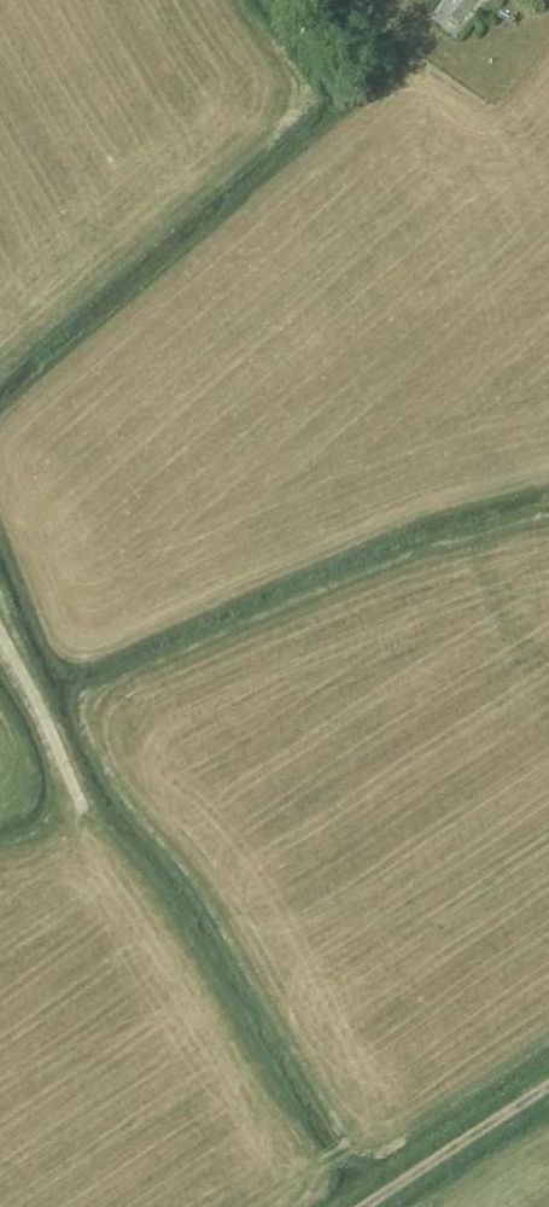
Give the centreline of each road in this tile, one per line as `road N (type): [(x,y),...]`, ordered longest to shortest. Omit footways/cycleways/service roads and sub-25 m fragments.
road 1 (track): [(548,1088),(367,1206)]

